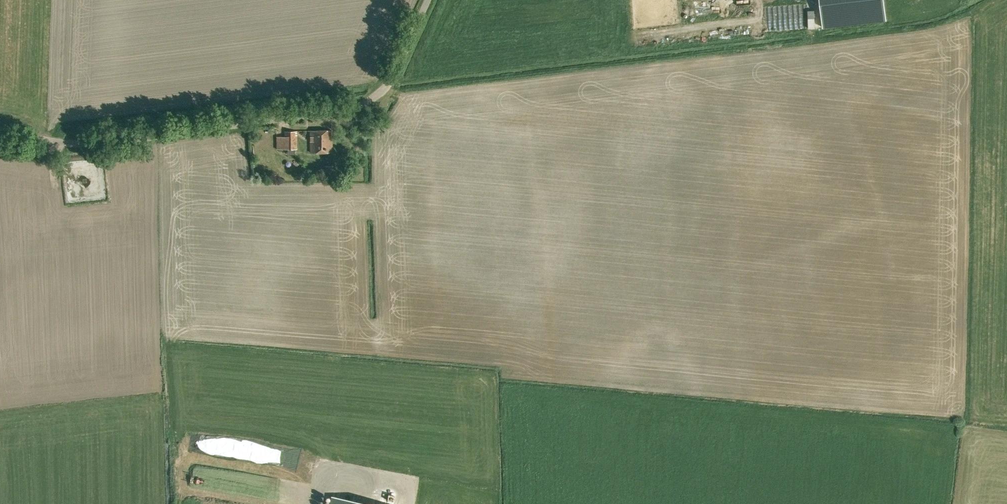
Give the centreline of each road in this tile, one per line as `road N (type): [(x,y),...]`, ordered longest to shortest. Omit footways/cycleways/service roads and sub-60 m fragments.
road 1 (unclassified): [(0,133),(86,144),(349,110),(391,81),(429,0)]

